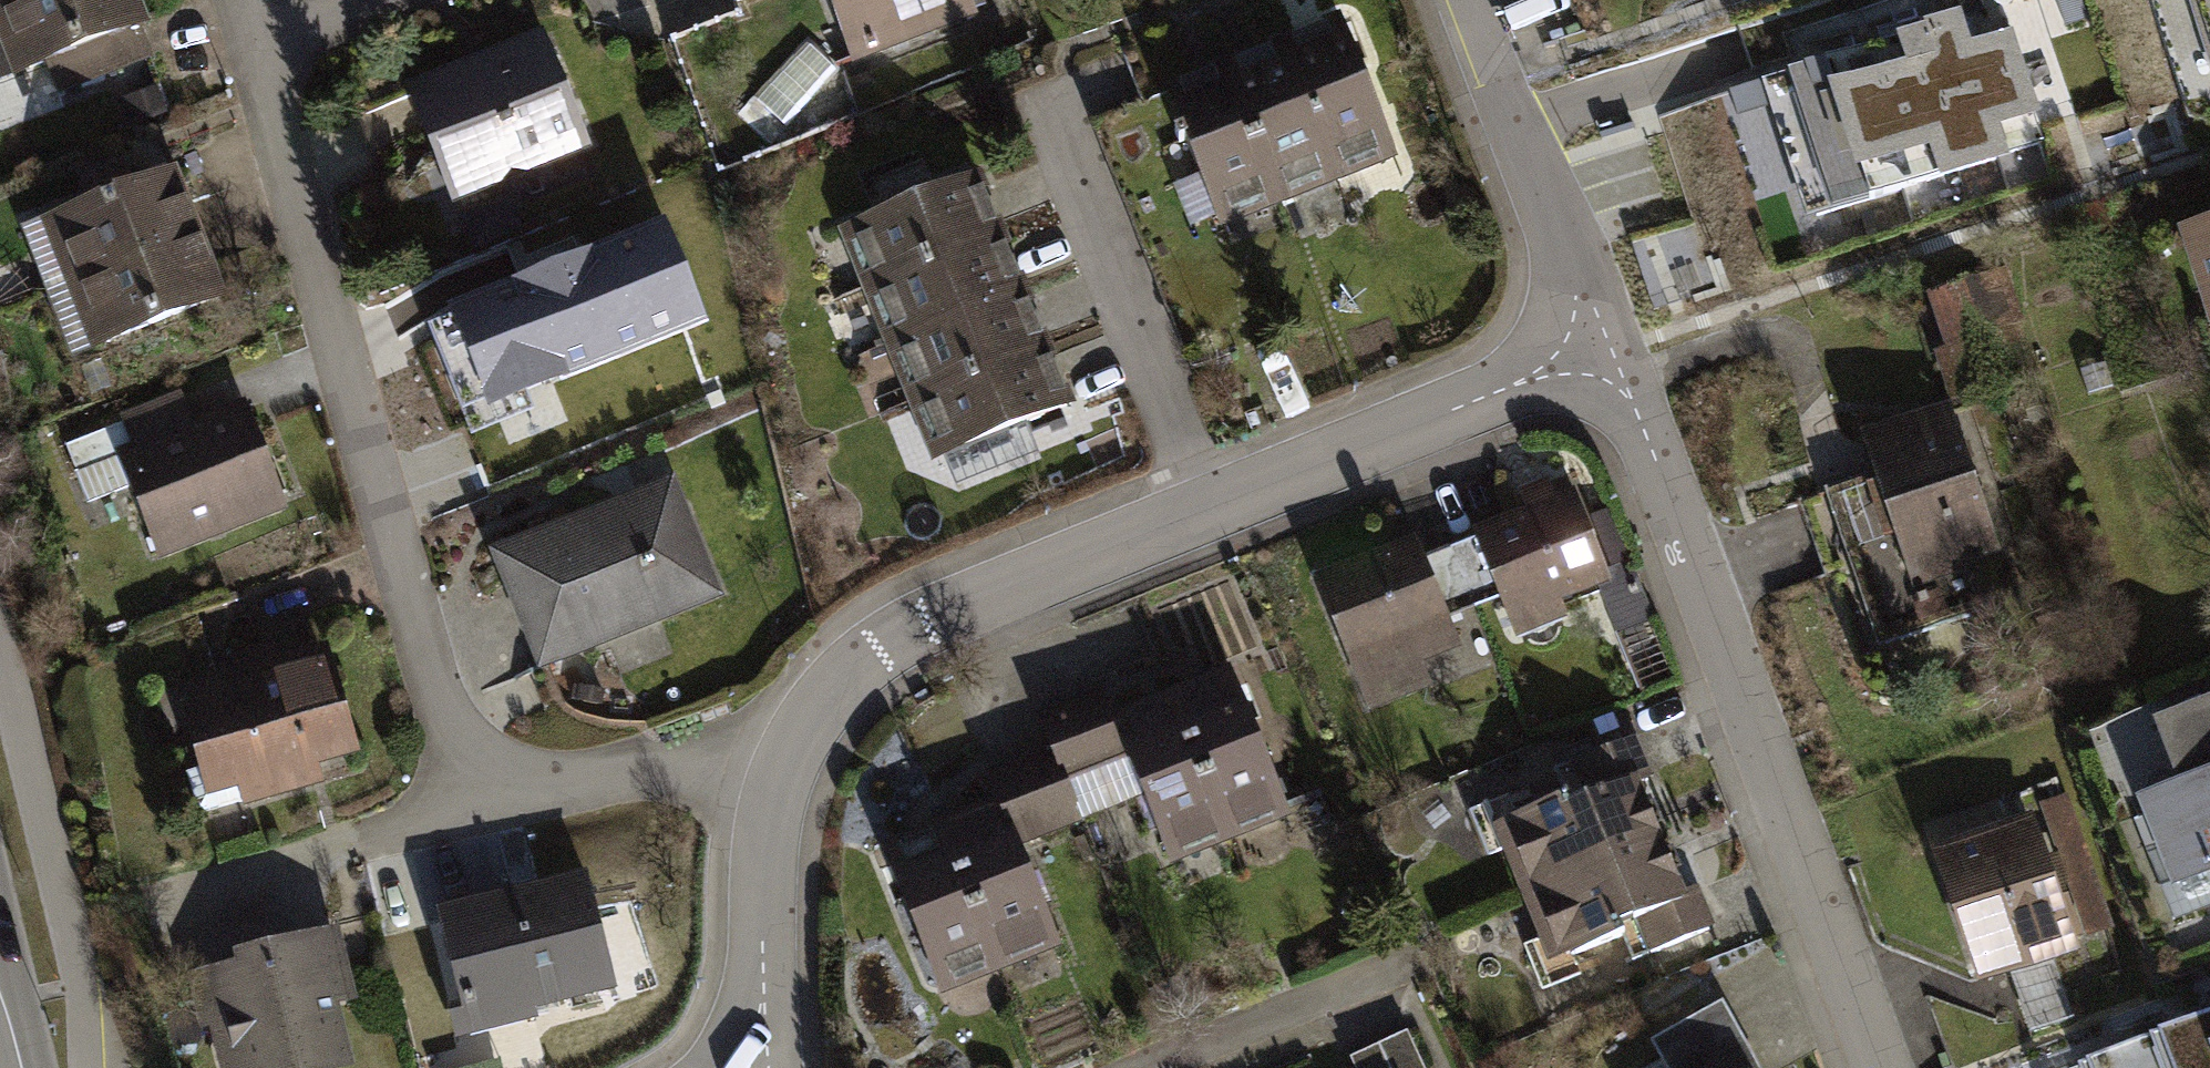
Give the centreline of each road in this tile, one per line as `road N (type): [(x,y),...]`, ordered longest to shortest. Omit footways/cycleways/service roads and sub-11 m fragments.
road 1 (residential): [(257,48),(462,815),(793,748)]
road 2 (residential): [(1605,349),(965,600),(868,655),(793,748)]
road 3 (residential): [(1869,1067),(1658,474),(1605,349)]
road 4 (residential): [(1605,349),(1470,0)]
road 5 (residential): [(793,748),(767,836),(750,1067)]
road 6 (residential): [(1170,1067),(1396,972)]
road 7 (residential): [(376,0),(257,48)]

